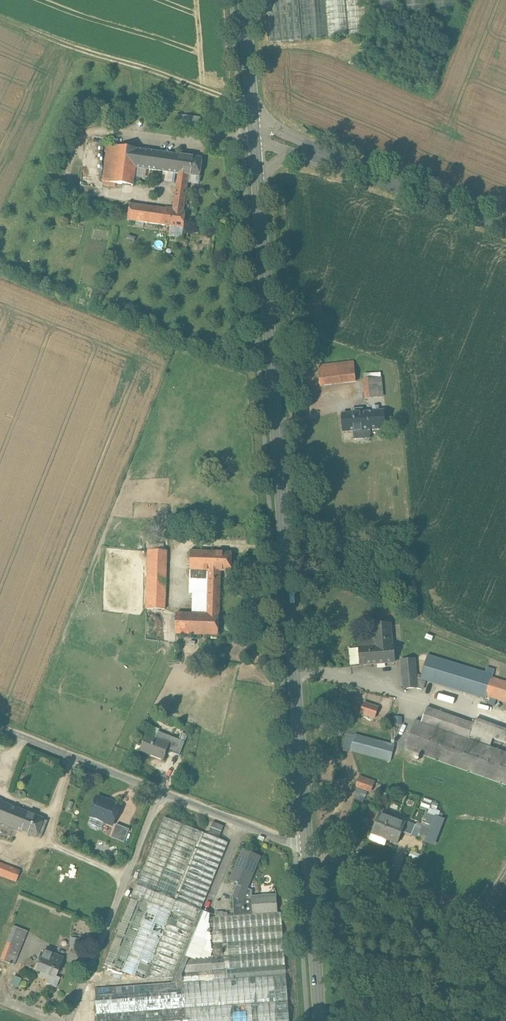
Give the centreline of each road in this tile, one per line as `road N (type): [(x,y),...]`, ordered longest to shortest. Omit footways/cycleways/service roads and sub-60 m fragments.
road 1 (tertiary): [(307,848),(254,133)]
road 2 (residential): [(505,229),(254,133)]
road 3 (unclassified): [(164,792),(73,1020)]
road 4 (unclassified): [(505,928),(307,848)]
road 5 (unclassified): [(164,792),(0,726)]
road 6 (tertiary): [(321,1020),(307,848)]
road 7 (unclassified): [(307,848),(164,792)]
road 8 (tertiary): [(254,133),(246,0)]

